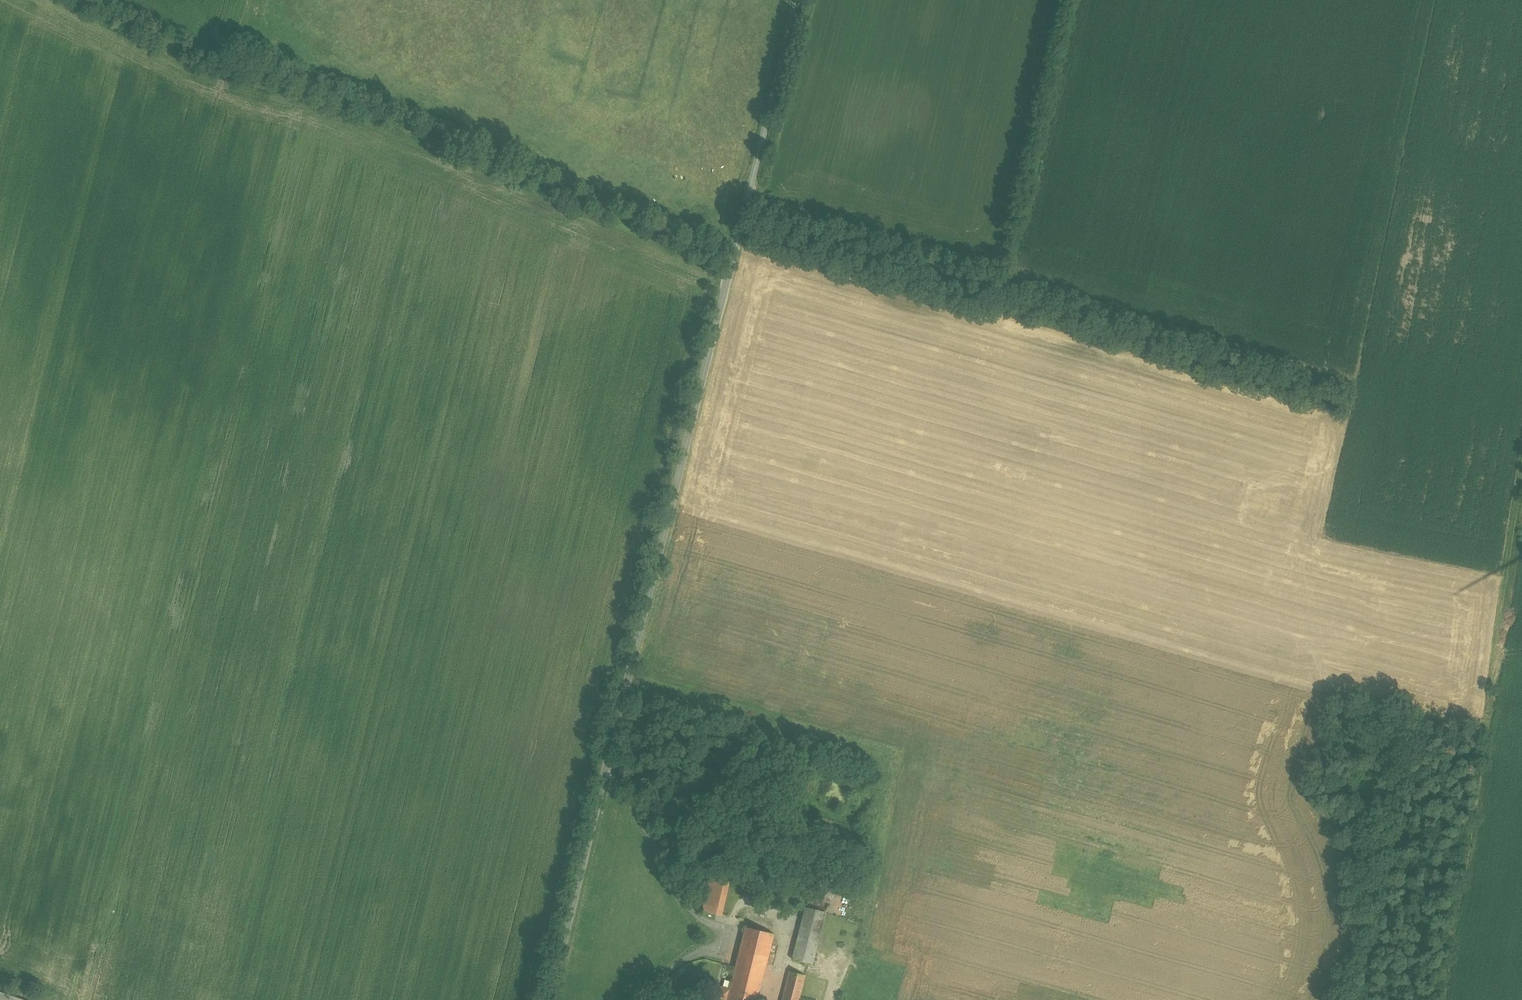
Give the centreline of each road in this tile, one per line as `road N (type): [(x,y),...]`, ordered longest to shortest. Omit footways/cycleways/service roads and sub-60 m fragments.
road 1 (unclassified): [(800,0),(547,999)]
road 2 (track): [(729,256),(281,66),(235,70),(92,0)]

